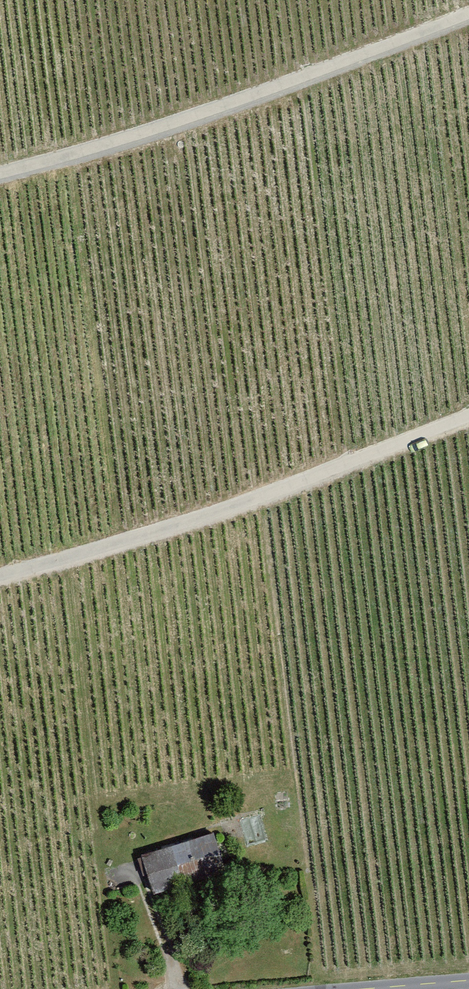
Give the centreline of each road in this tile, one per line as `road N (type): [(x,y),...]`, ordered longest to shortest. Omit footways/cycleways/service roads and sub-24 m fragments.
road 1 (track): [(0,174),(52,162),(468,10)]
road 2 (track): [(0,572),(109,546),(468,416)]

